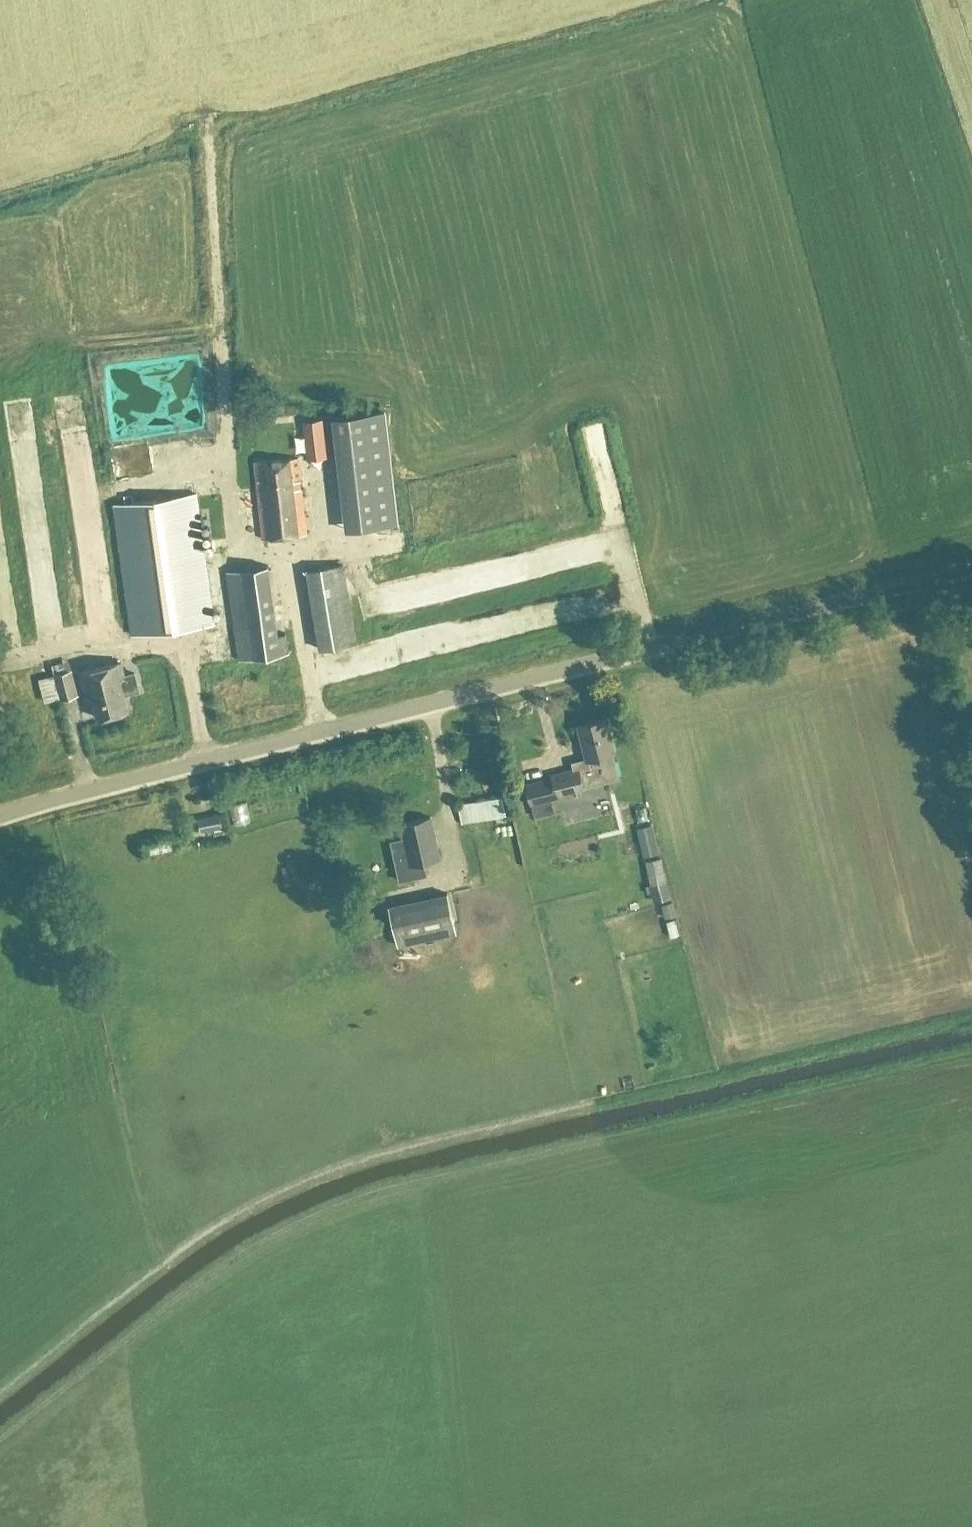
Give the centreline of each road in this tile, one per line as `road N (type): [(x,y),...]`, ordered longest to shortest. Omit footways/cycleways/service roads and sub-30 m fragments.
road 1 (unclassified): [(0,822),(971,569)]

